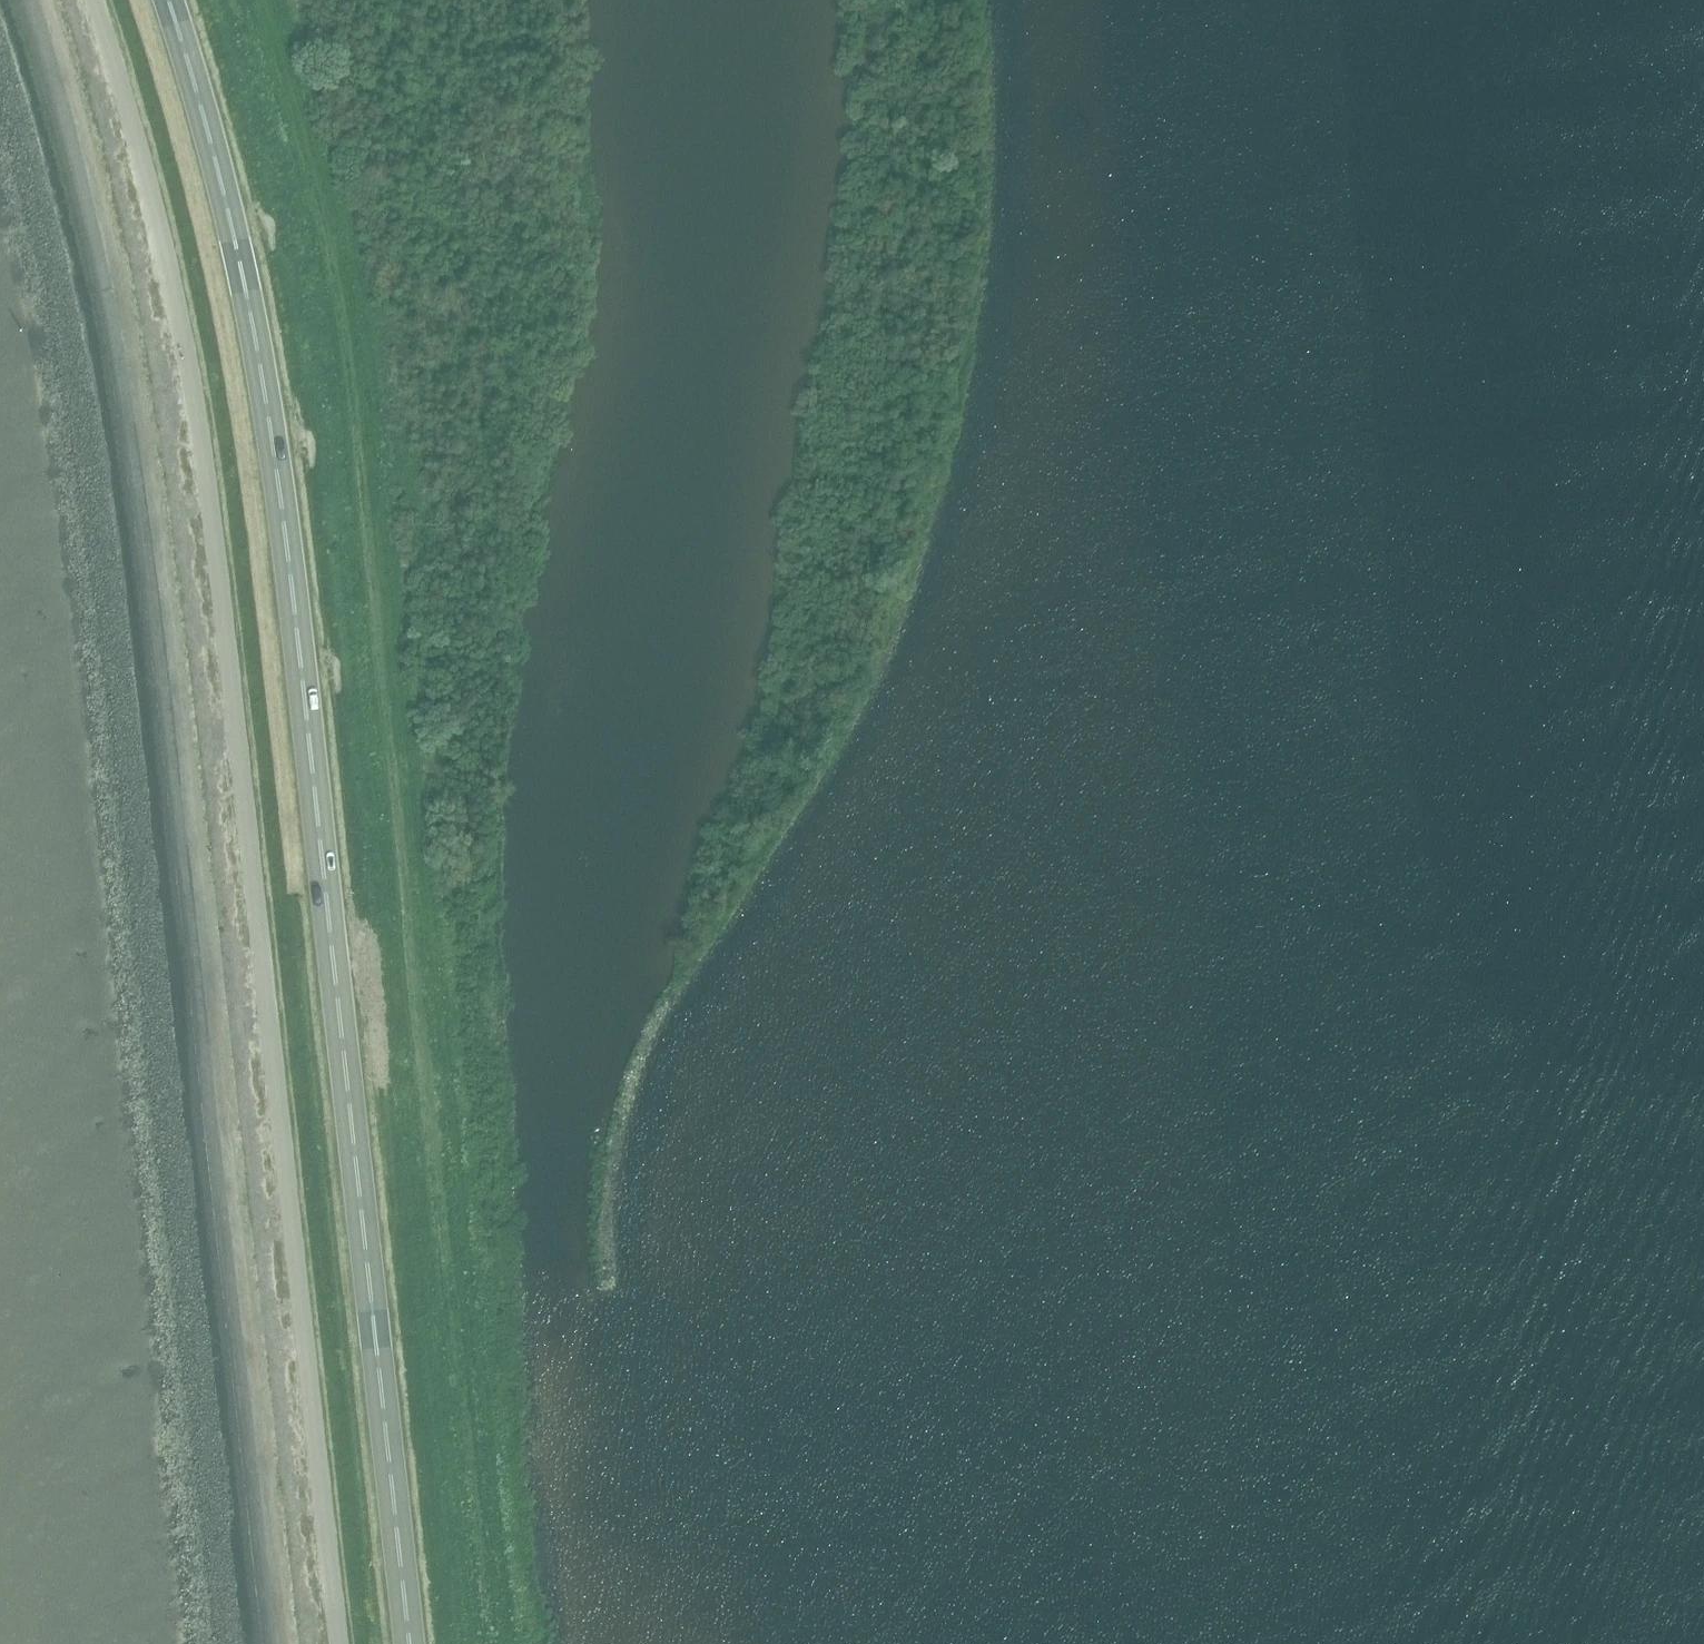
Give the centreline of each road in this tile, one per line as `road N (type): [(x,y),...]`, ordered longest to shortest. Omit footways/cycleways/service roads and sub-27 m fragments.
road 1 (unclassified): [(338,1643),(197,411),(154,189),(93,0)]
road 2 (trunk): [(407,1643),(255,321),(227,186),(170,0)]

